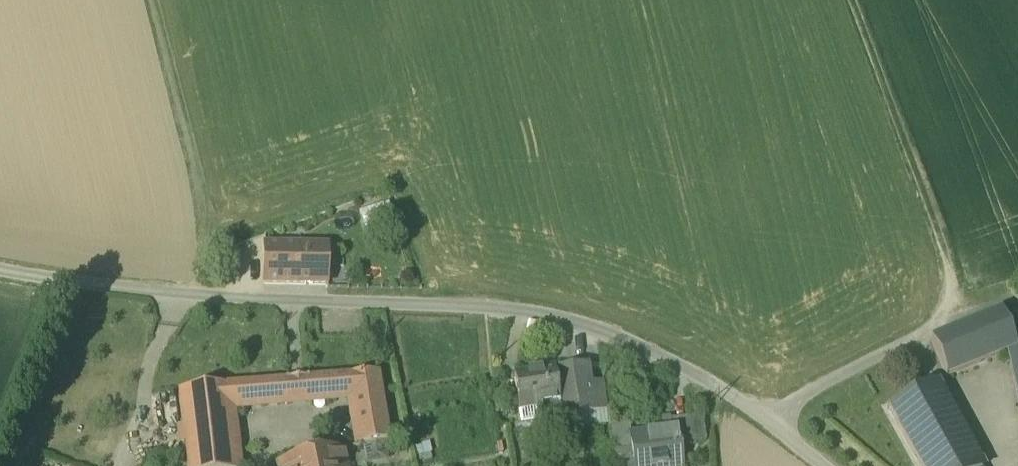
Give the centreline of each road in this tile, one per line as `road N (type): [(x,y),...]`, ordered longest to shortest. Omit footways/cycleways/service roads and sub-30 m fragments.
road 1 (residential): [(0,266),(220,302),(432,302),(598,328),(766,420),(824,465)]
road 2 (track): [(885,354),(971,314),(853,0)]
road 3 (track): [(220,302),(144,0)]
road 4 (track): [(923,367),(885,354),(766,420)]

